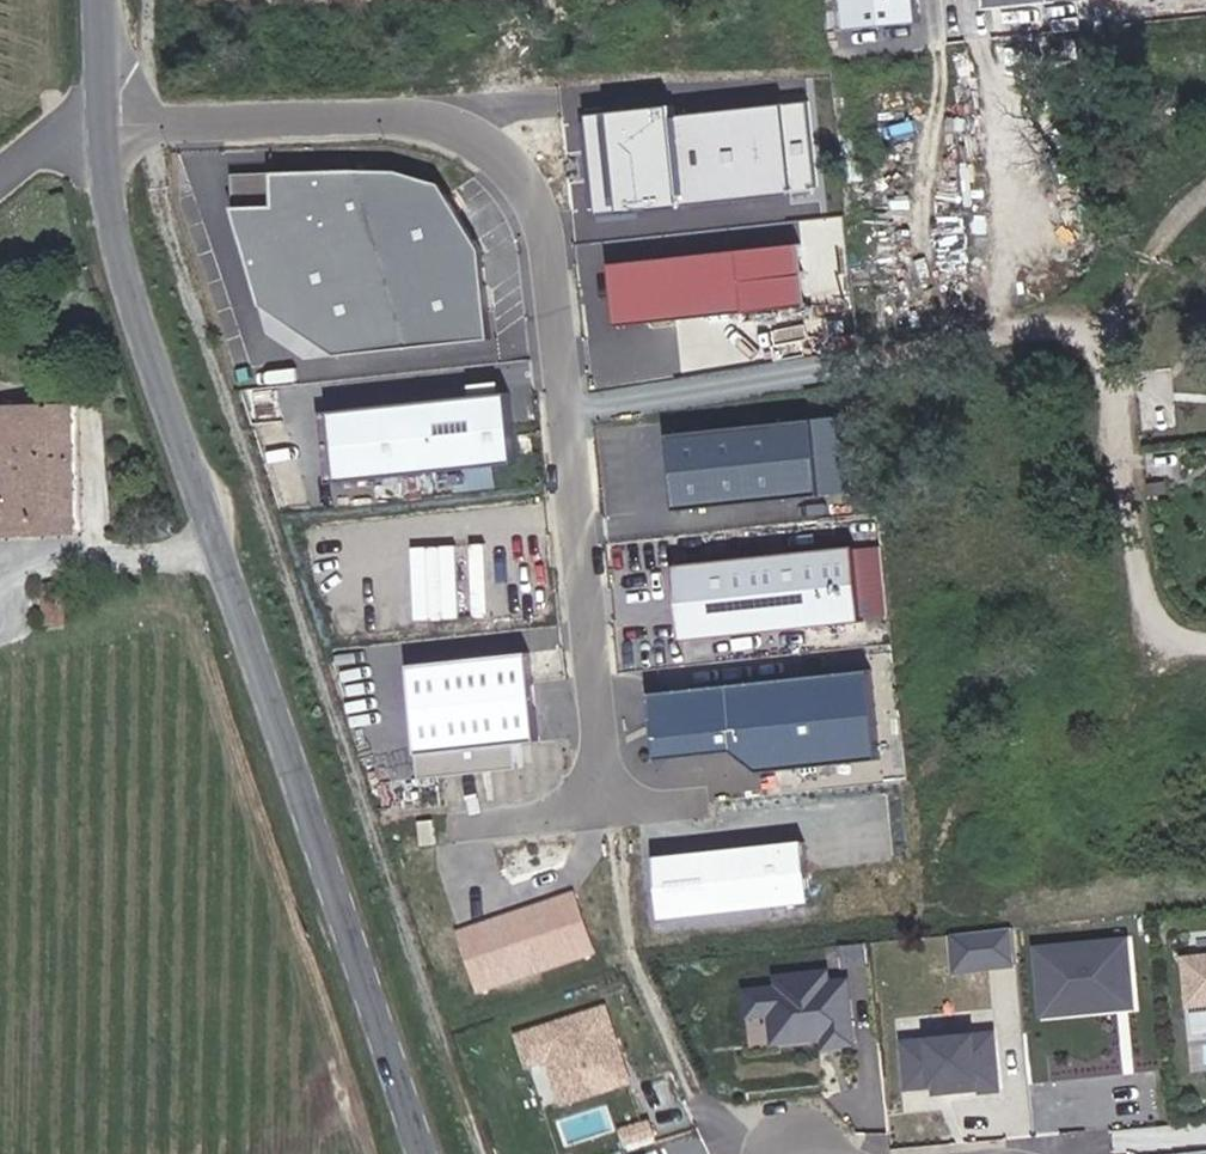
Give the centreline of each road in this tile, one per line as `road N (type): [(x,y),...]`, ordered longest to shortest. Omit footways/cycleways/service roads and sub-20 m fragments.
road 1 (tertiary): [(416,1153),(106,191),(104,120)]
road 2 (residential): [(104,120),(373,115),(503,150),(562,285),(604,804)]

